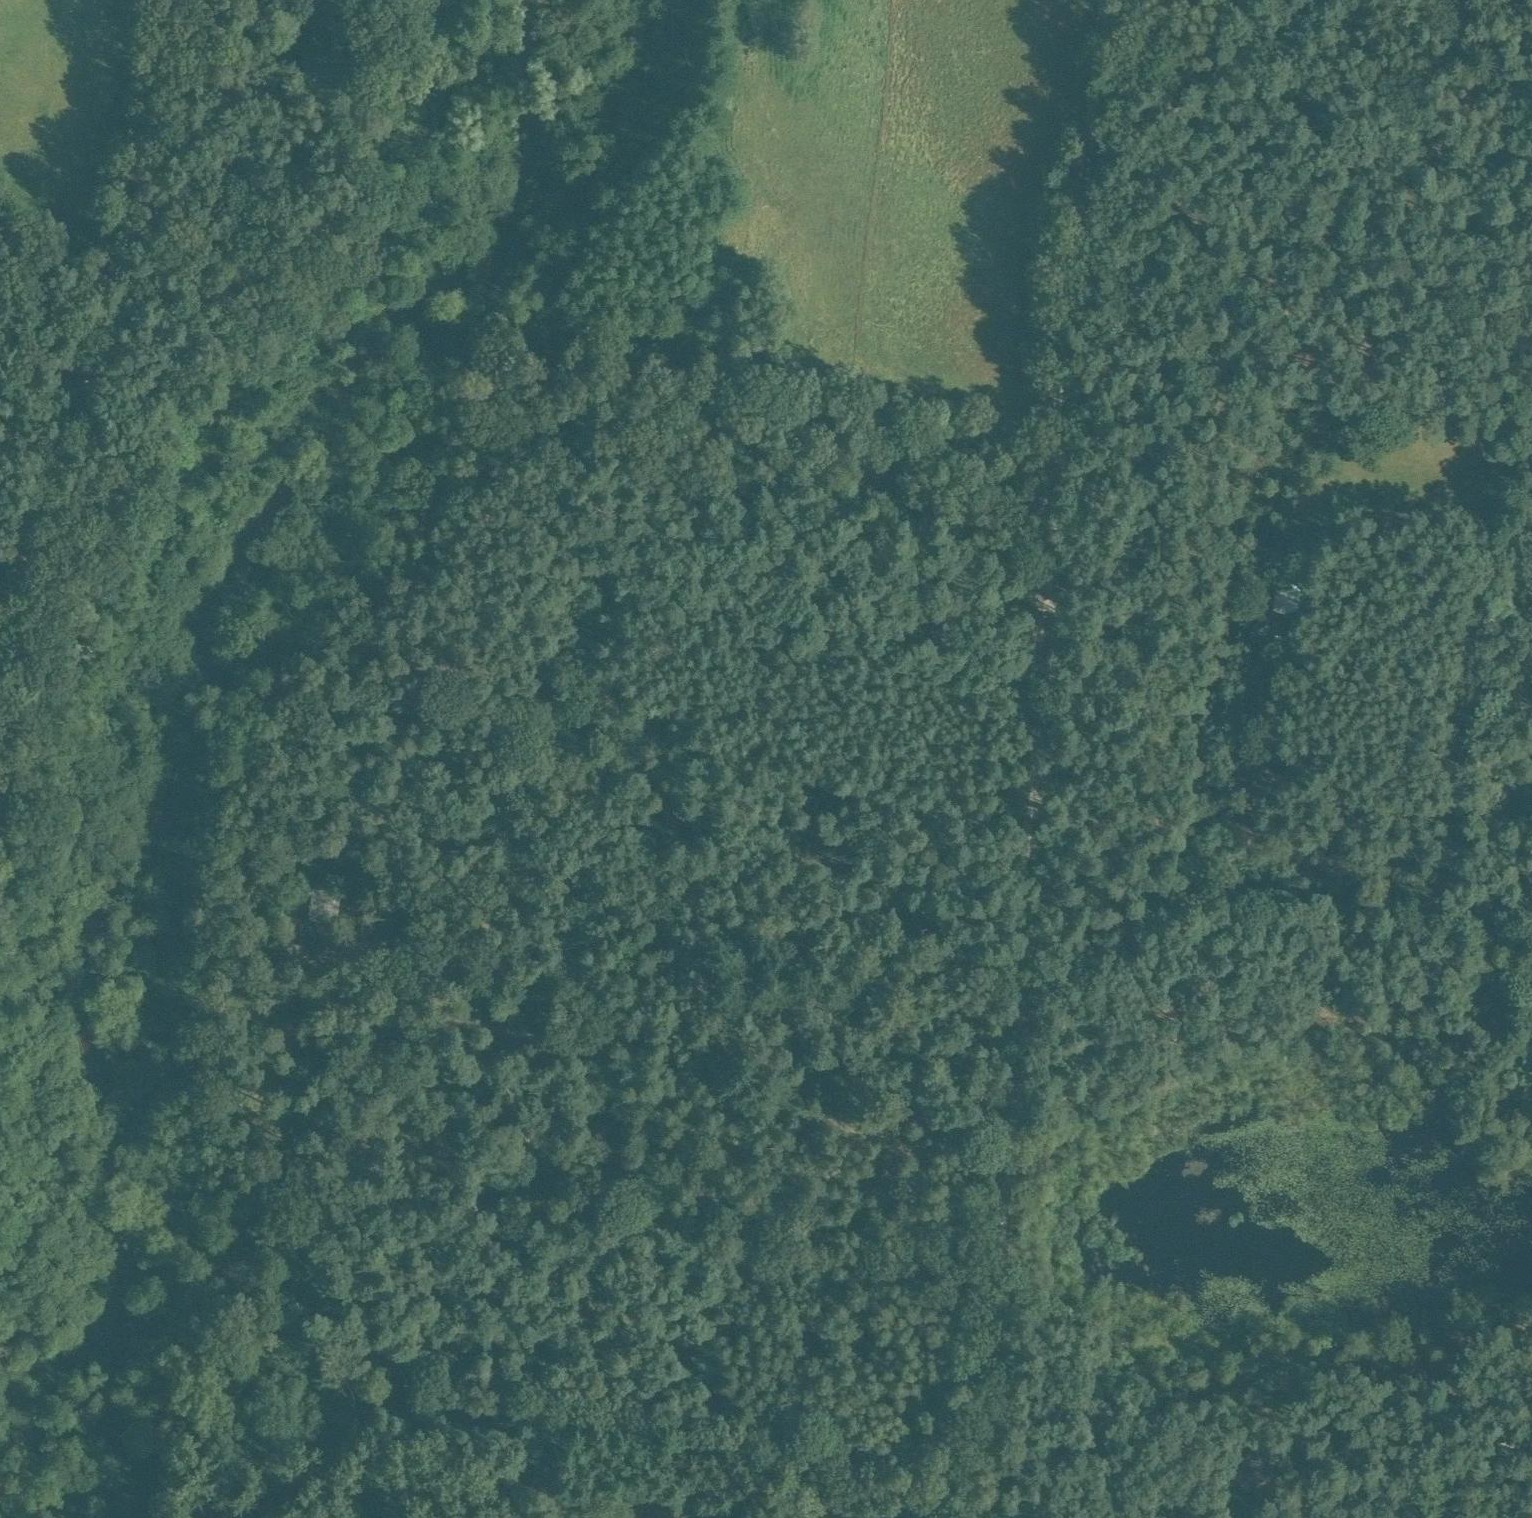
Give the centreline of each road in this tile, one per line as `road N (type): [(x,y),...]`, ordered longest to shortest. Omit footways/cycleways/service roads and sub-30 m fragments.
road 1 (track): [(0,583),(168,0)]

